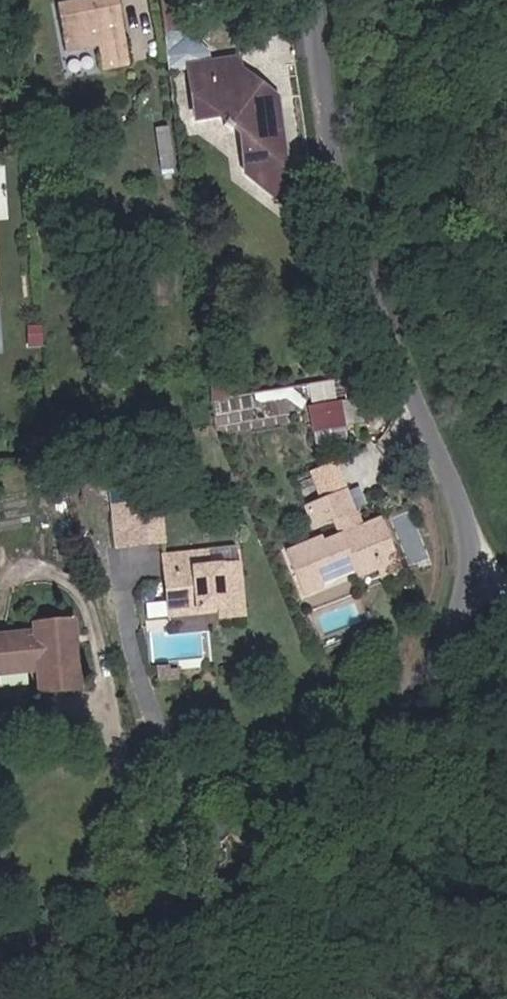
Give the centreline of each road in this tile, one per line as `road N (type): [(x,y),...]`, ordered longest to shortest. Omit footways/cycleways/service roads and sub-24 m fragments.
road 1 (unclassified): [(0,981),(172,922),(250,880),(380,740),(462,624),(481,575),(342,213),(310,0)]

